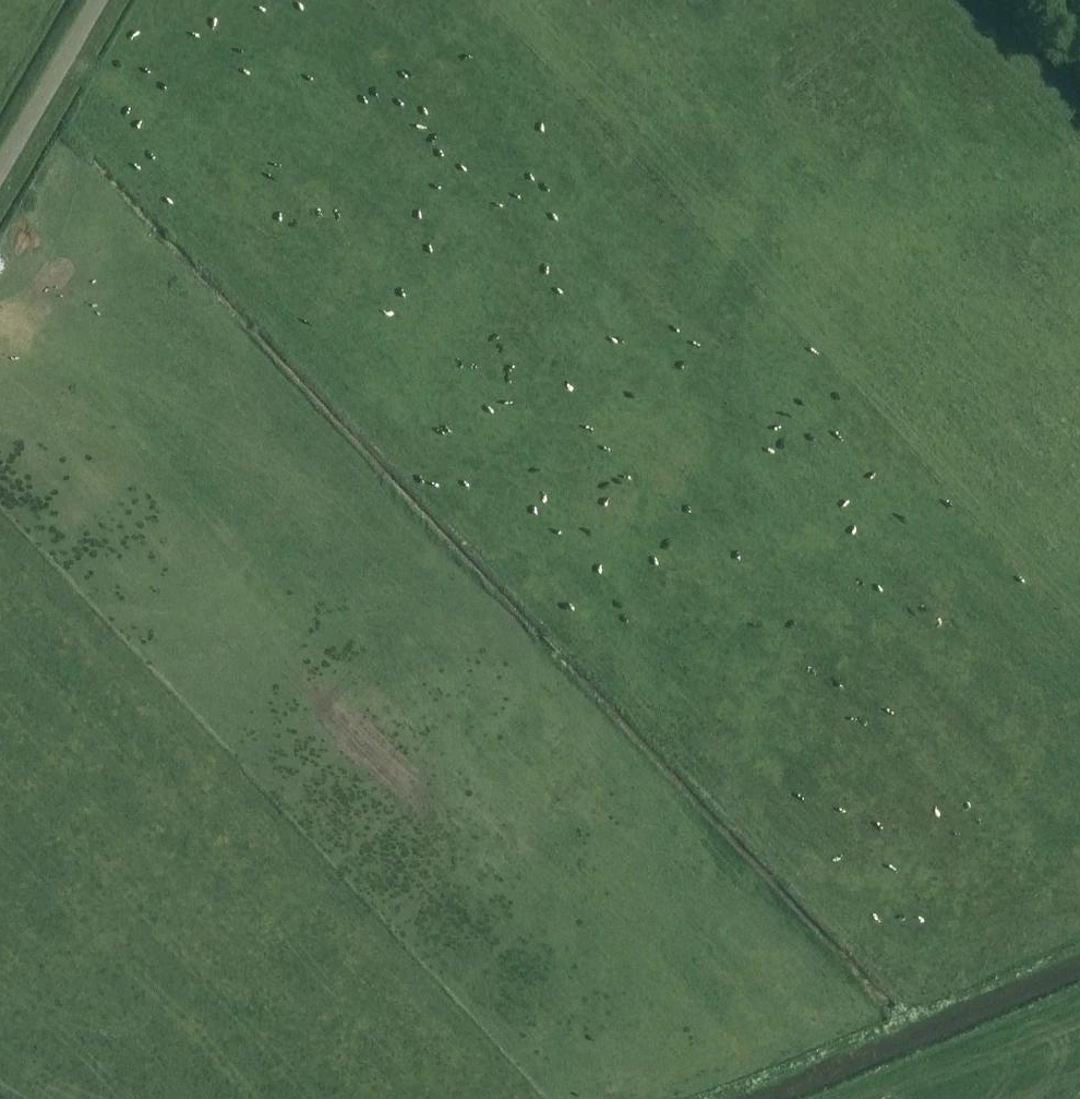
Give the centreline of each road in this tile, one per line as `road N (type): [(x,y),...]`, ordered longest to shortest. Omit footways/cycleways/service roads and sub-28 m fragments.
road 1 (unclassified): [(0,173),(100,0)]

